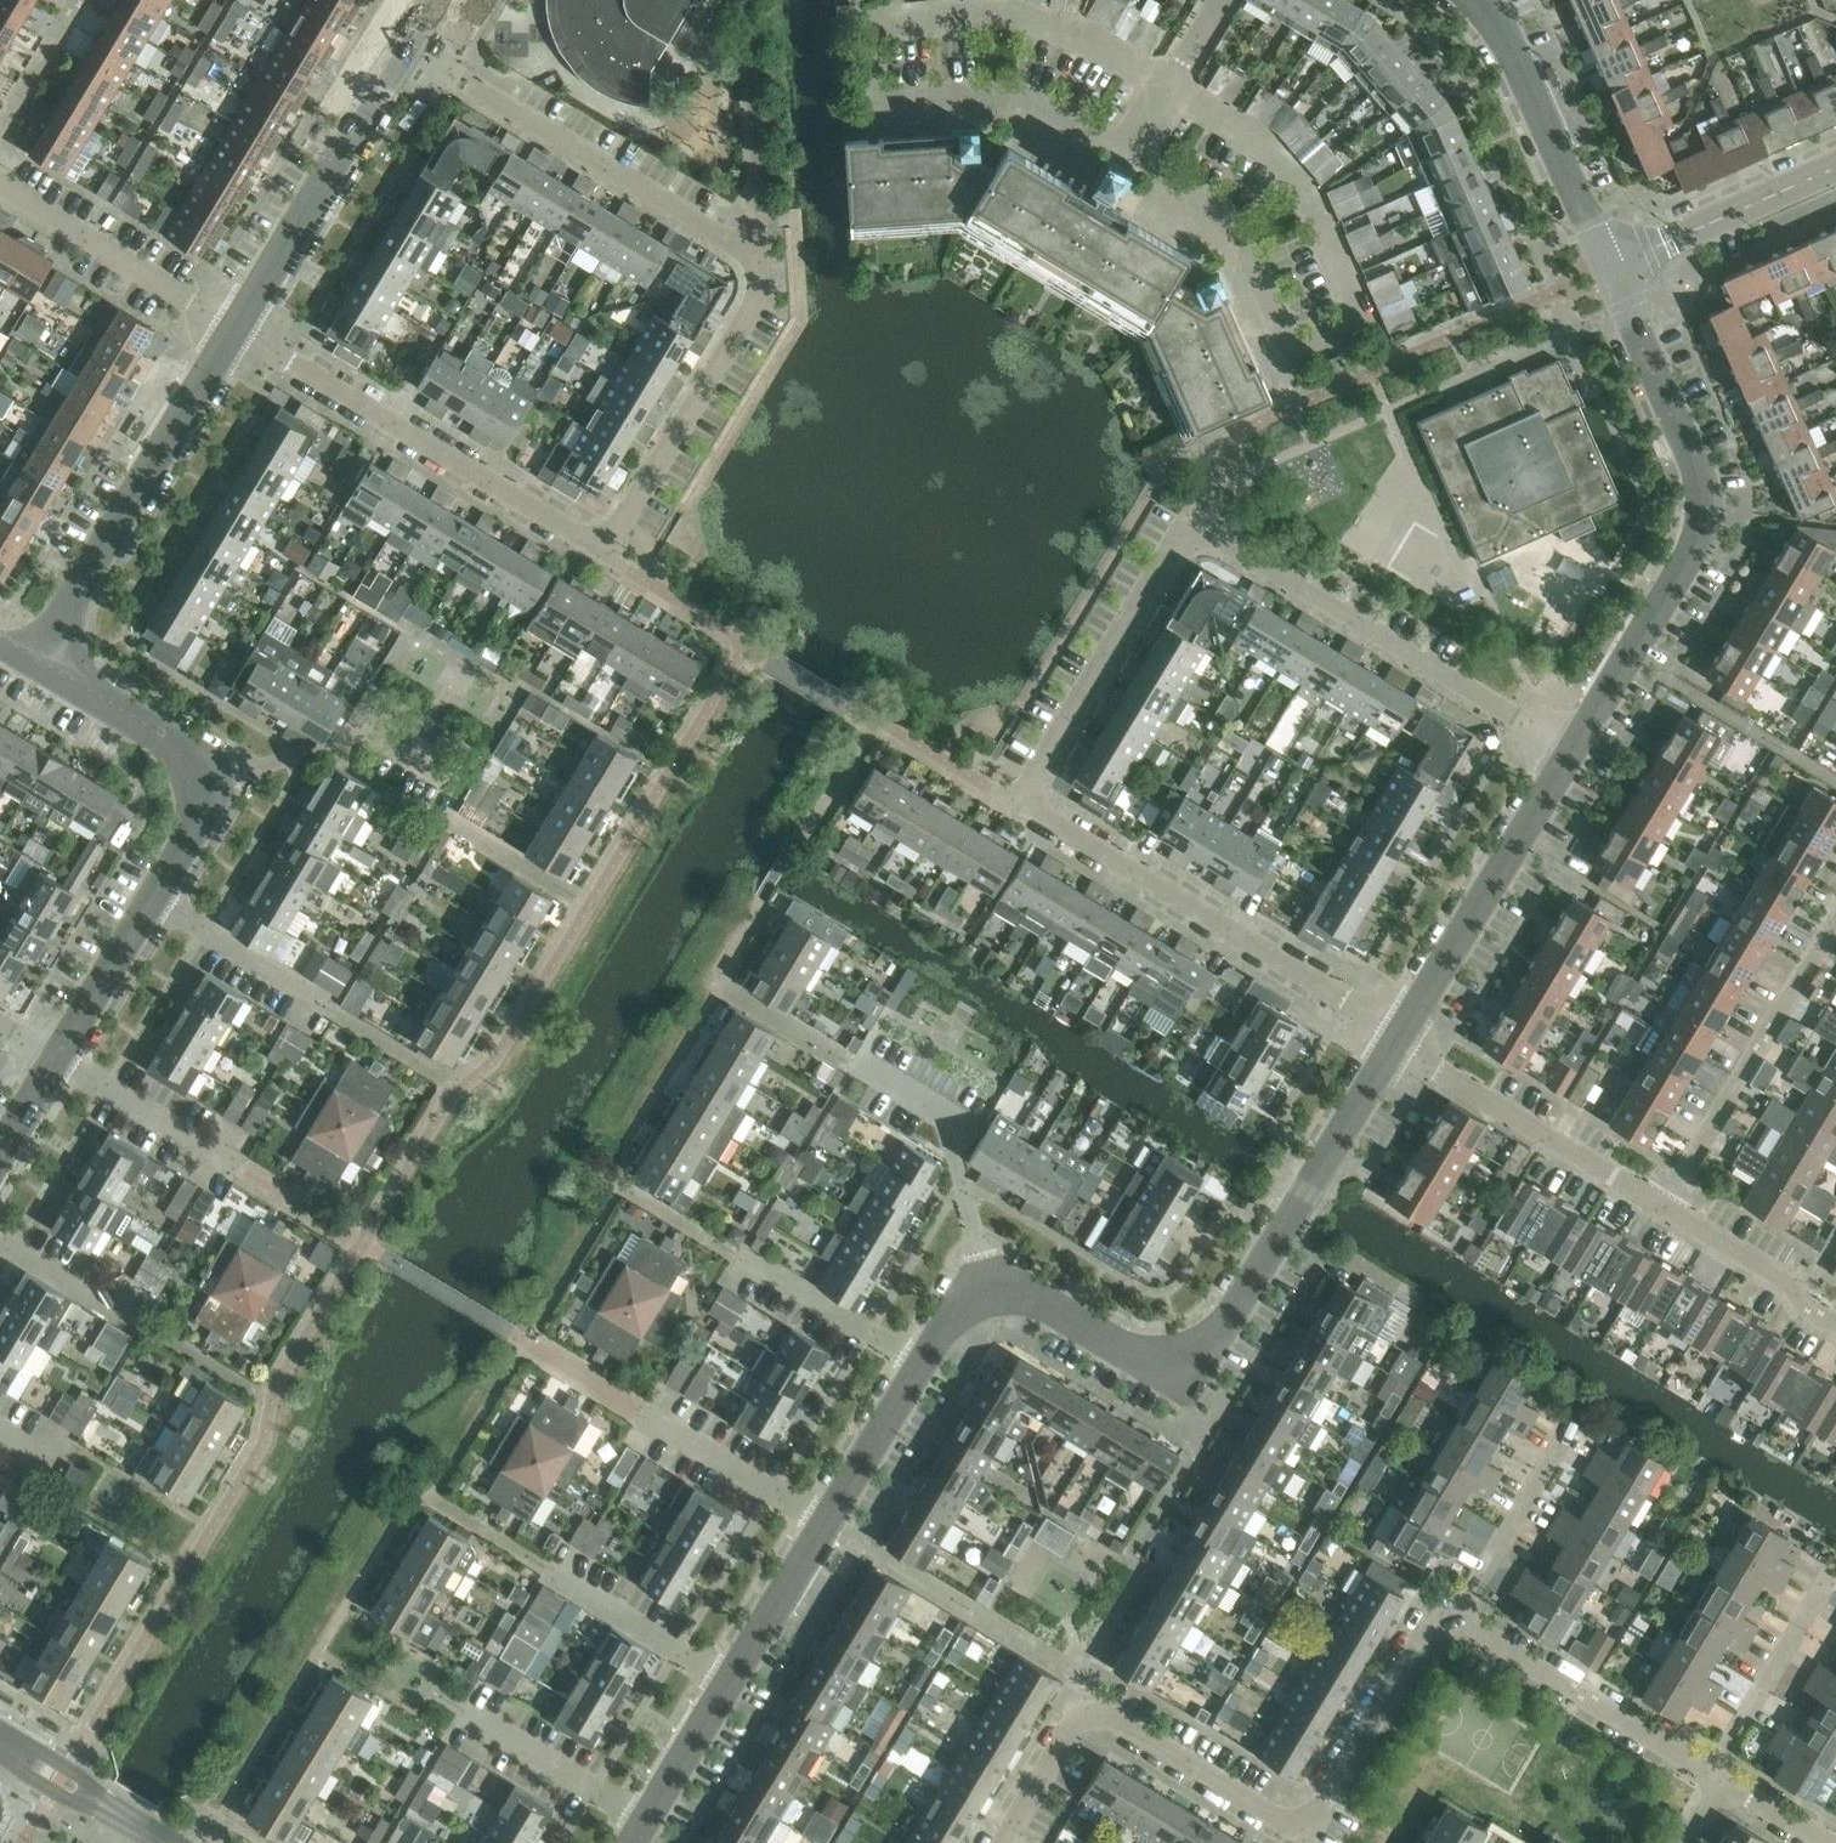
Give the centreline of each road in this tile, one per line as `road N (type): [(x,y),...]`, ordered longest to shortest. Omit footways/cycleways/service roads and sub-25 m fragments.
road 1 (tertiary): [(636,1842),(953,1309),(989,1290),(1036,1294),(1134,1349),(1179,1356),(1223,1333),(1398,1039)]
road 2 (residential): [(238,329),(607,552),(759,304),(759,257),(406,47)]
road 3 (residential): [(1398,1039),(1019,802),(1192,528)]
road 4 (residential): [(1002,1842),(1081,1715),(1094,1711),(1271,1815),(1325,1803),(1432,1620),(1458,1615)]
road 5 (residential): [(1128,150),(1236,245),(1283,353),(1358,317),(1308,187),(1173,82)]
road 6 (residential): [(1173,82),(1067,34),(1002,17),(873,26),(877,103),(1009,98),(1128,150)]
road 7 (tertiary): [(50,1056),(219,775),(29,666)]
road 8 (tertiary): [(1569,755),(1697,541),(1703,516),(1695,460),(1609,268)]
road 9 (residential): [(1569,755),(1192,528)]
road 10 (tertiary): [(29,666),(238,329)]
road 11 (tertiary): [(1398,1039),(1569,755)]
road 12 (tertiary): [(238,329),(406,47)]
road 13 (residential): [(1668,1206),(1432,1070),(1398,1039)]
road 14 (residential): [(1668,1206),(1818,953),(1835,948)]
road 15 (tertiary): [(1609,268),(1512,49),(1475,0)]
road 16 (residential): [(1710,1772),(1458,1615)]
road 17 (residential): [(238,329),(0,187)]
road 18 (tertiary): [(1609,268),(1835,167)]
road 19 (residential): [(1710,1772),(1830,1576)]
road 20 (residential): [(1458,1615),(1570,1419)]
road 21 (residential): [(1835,1327),(1812,1313),(1799,1287),(1668,1206)]
road 22 (tertiary): [(167,1842),(0,1742)]
road 23 (residential): [(0,135),(82,0)]

